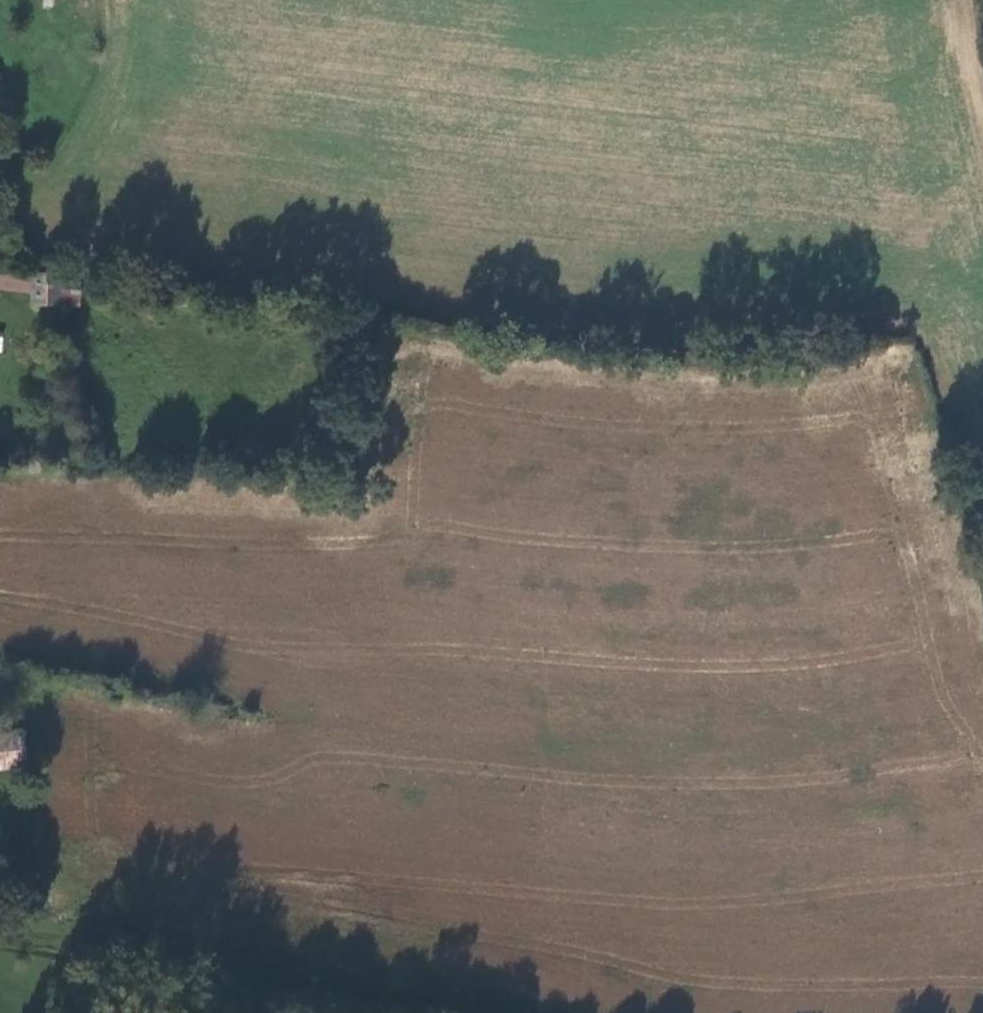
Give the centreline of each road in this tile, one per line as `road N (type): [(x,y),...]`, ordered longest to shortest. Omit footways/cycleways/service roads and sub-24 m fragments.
road 1 (track): [(461,1012),(0,923)]

